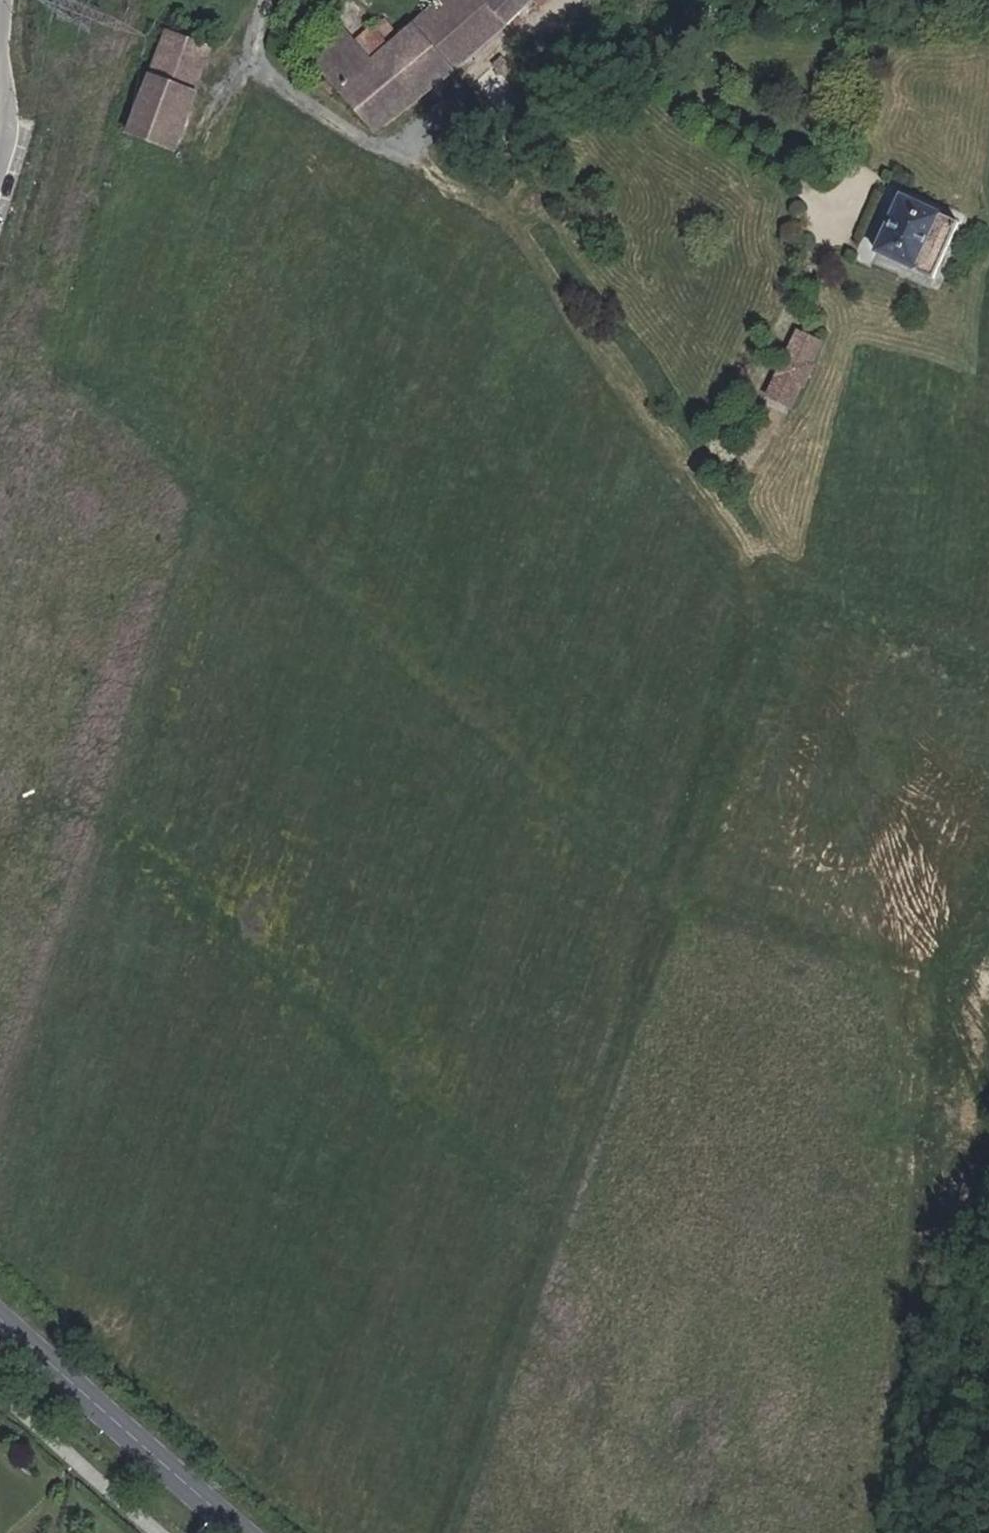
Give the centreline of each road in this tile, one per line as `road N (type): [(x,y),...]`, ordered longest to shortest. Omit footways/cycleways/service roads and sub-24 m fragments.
road 1 (tertiary): [(0,1311),(248,1532)]

